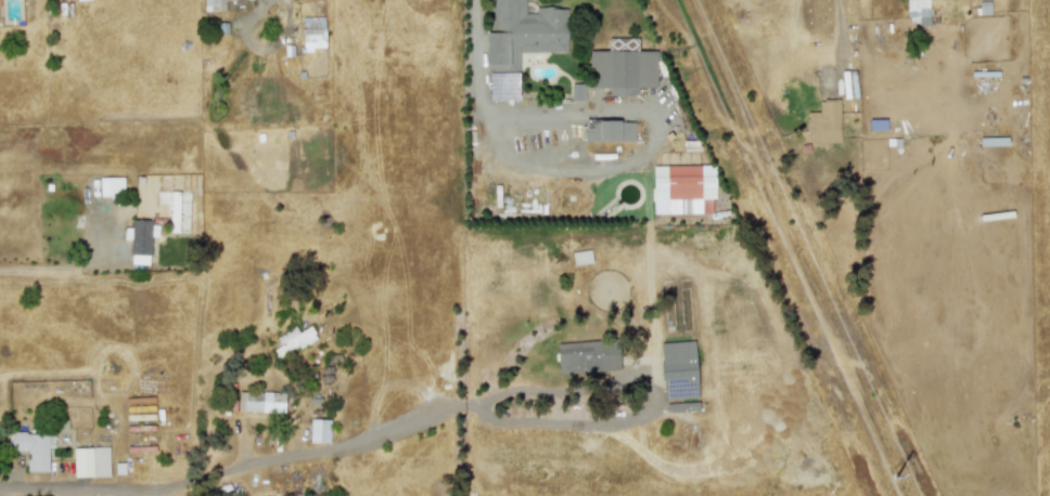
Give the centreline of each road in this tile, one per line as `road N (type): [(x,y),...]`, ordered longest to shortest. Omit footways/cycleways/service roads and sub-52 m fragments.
road 1 (residential): [(0,488),(189,485),(432,413)]

